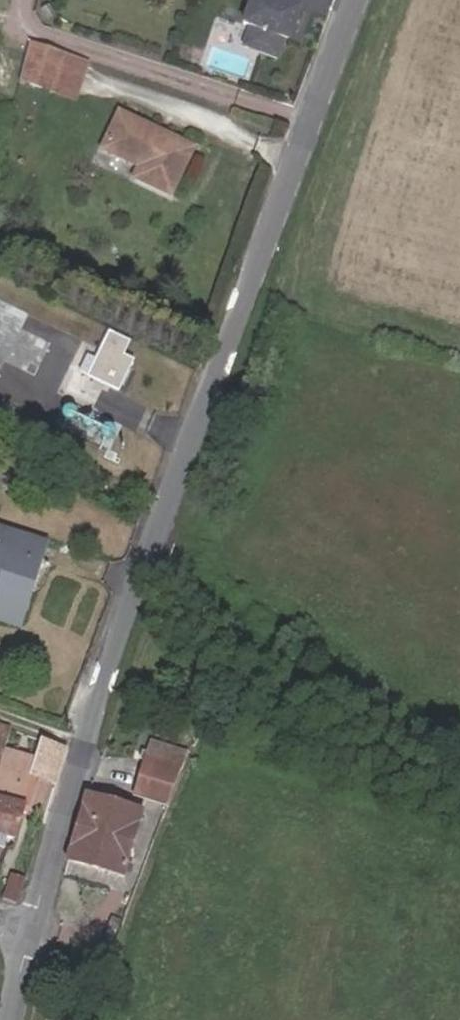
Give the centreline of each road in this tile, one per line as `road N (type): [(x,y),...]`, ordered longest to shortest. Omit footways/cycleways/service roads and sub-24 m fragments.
road 1 (tertiary): [(357,0),(104,672),(31,925)]

